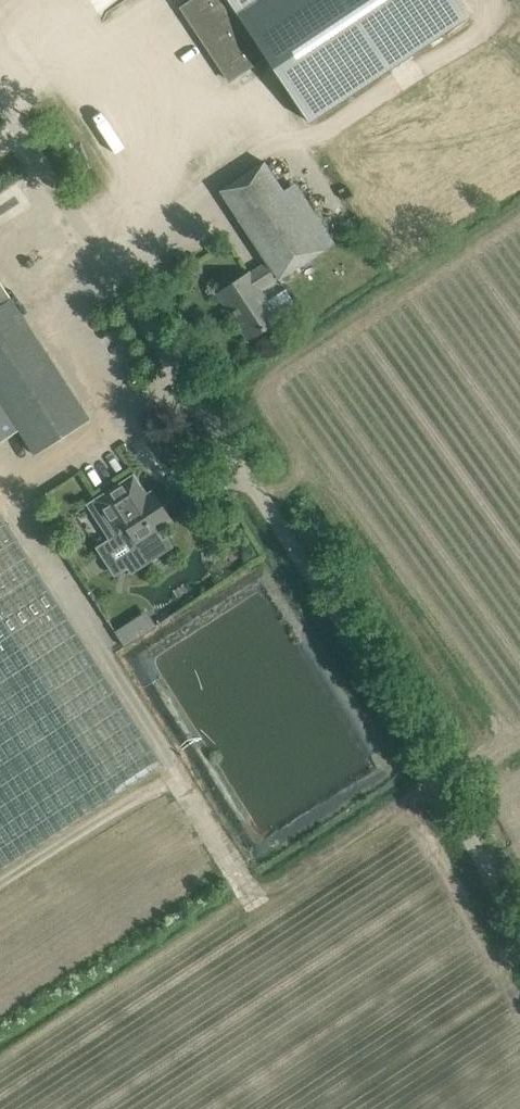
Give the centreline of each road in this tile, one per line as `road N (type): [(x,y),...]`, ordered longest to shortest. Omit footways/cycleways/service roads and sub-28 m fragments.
road 1 (unclassified): [(519,925),(403,715),(0,99)]

